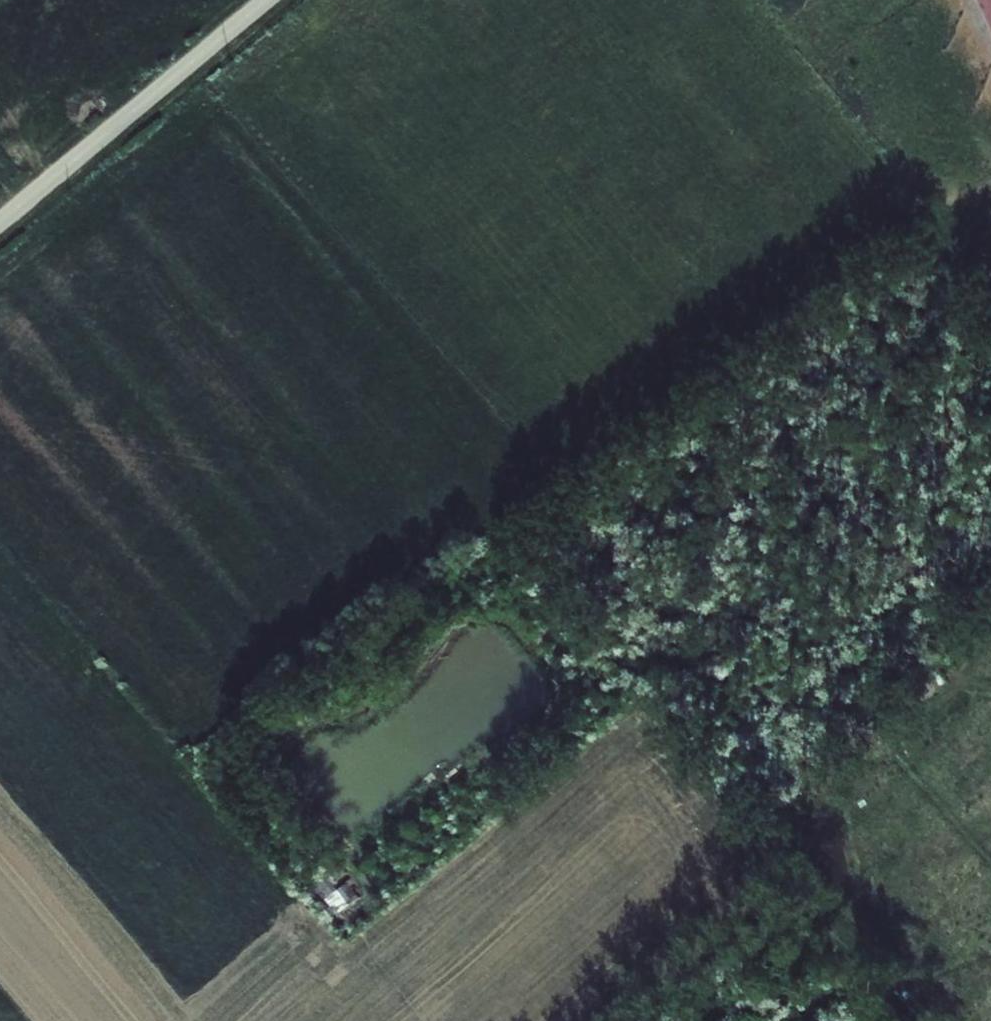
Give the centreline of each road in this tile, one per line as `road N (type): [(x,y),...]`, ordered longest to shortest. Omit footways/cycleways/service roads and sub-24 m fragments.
road 1 (unclassified): [(267,0),(0,222)]

